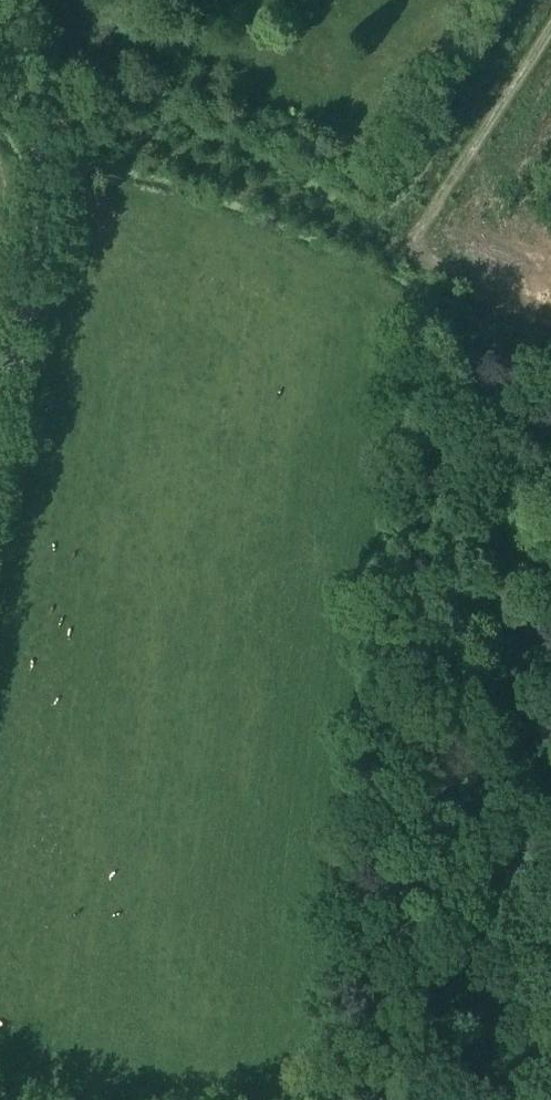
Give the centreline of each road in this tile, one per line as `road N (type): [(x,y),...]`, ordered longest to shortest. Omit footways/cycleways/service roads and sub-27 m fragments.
road 1 (unclassified): [(0,394),(48,186),(35,133),(0,96)]

